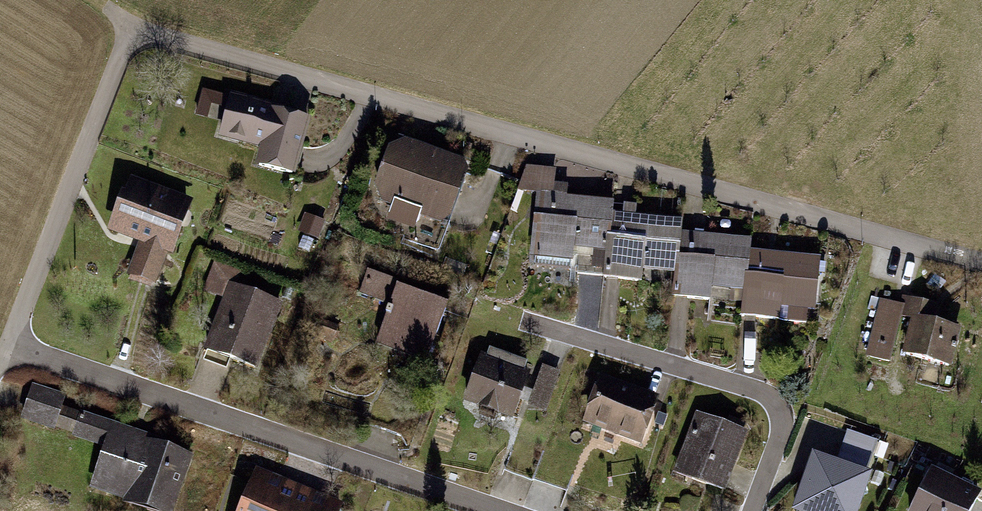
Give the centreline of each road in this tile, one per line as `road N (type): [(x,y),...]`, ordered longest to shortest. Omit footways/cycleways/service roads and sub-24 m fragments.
road 1 (residential): [(981,262),(134,29),(8,346)]
road 2 (residential): [(497,510),(8,346)]
road 3 (residential): [(752,510),(783,425),(773,401),(539,324)]

